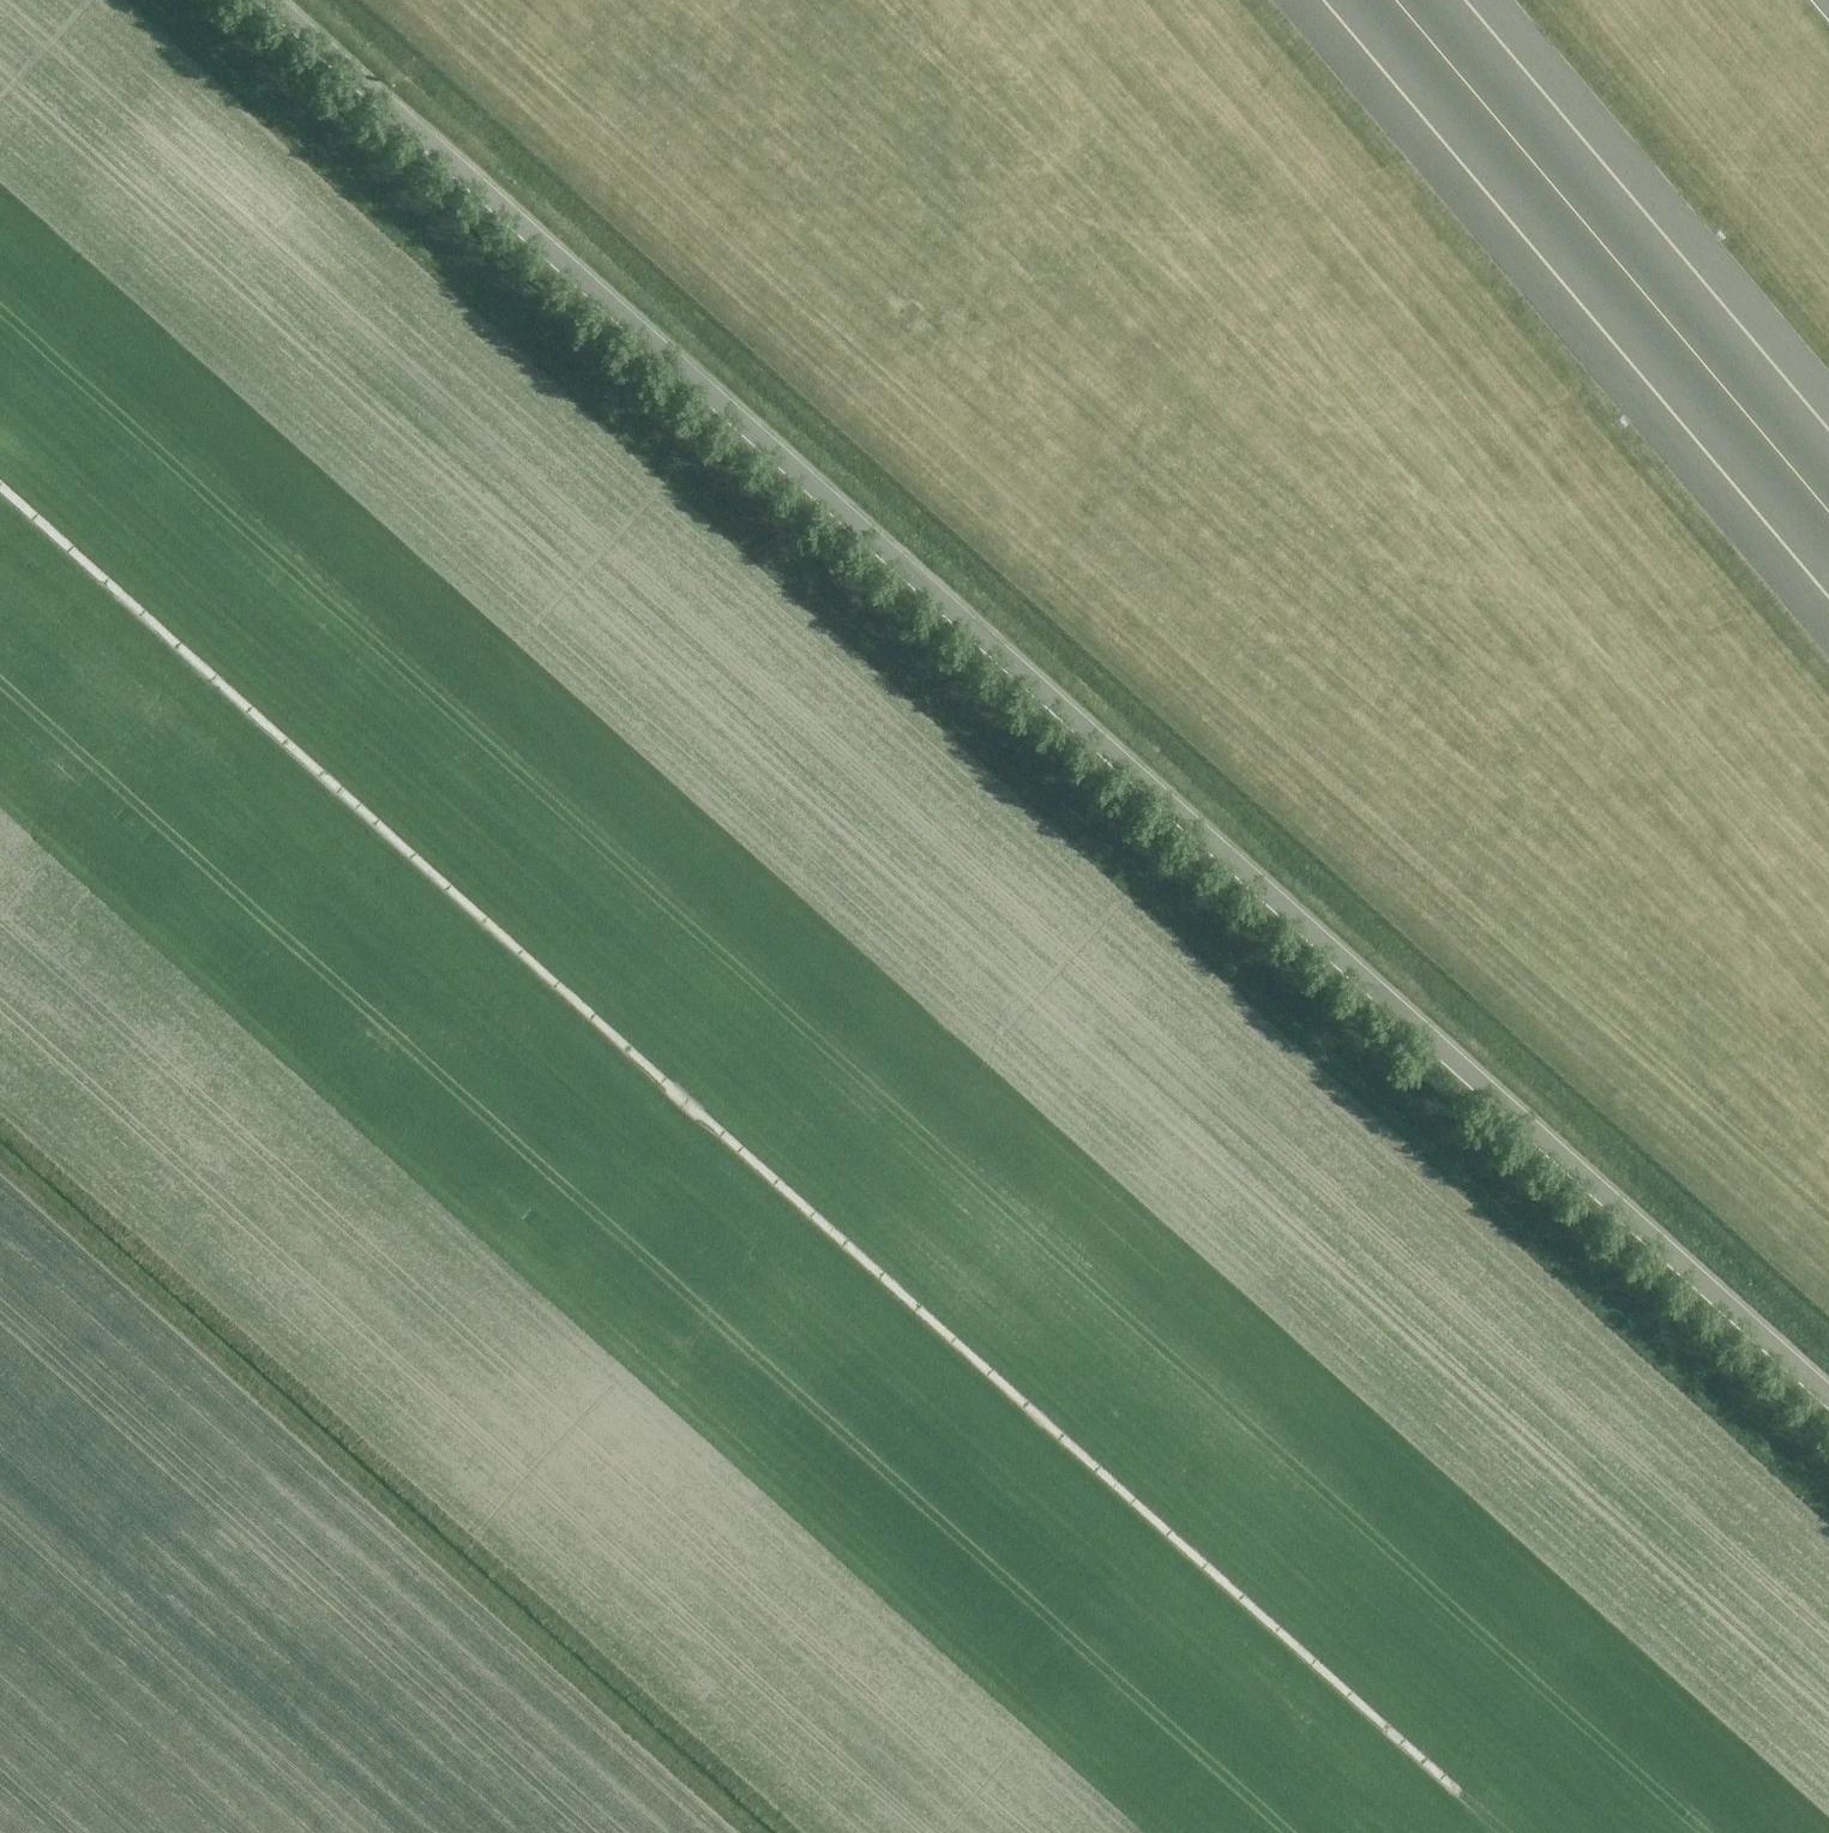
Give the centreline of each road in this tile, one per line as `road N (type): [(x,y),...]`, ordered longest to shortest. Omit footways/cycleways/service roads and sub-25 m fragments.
road 1 (unclassified): [(1828,1396),(272,0)]

